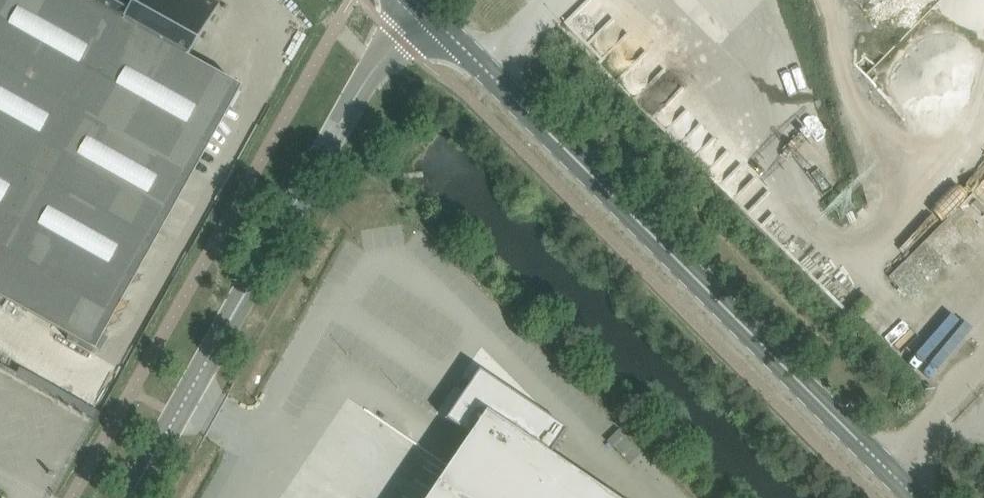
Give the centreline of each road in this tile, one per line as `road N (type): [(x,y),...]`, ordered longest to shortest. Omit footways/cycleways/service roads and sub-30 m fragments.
road 1 (tertiary): [(913,497),(413,0)]
road 2 (unclassified): [(133,497),(408,0)]

